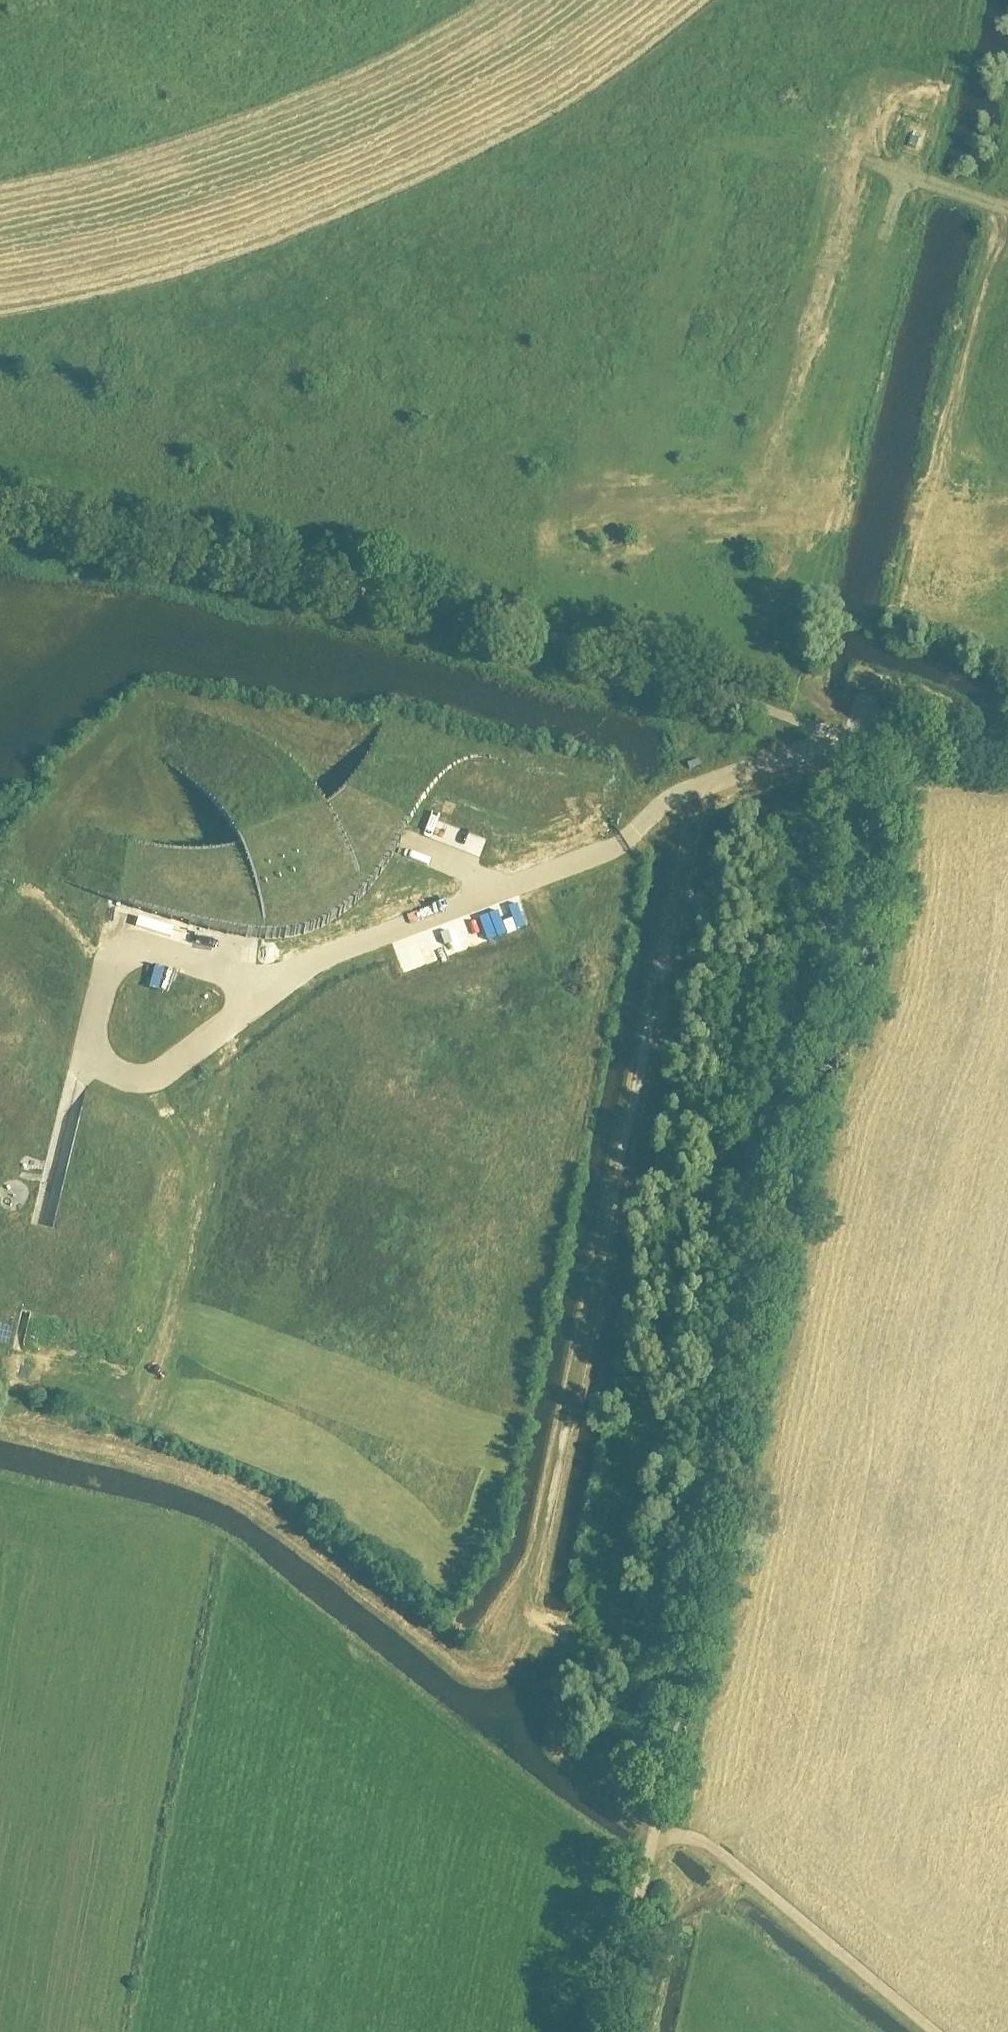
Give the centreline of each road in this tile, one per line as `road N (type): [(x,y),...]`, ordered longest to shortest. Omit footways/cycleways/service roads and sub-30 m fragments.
road 1 (track): [(933,2031),(706,1842),(655,1828)]
road 2 (unclassified): [(1007,757),(841,734)]

